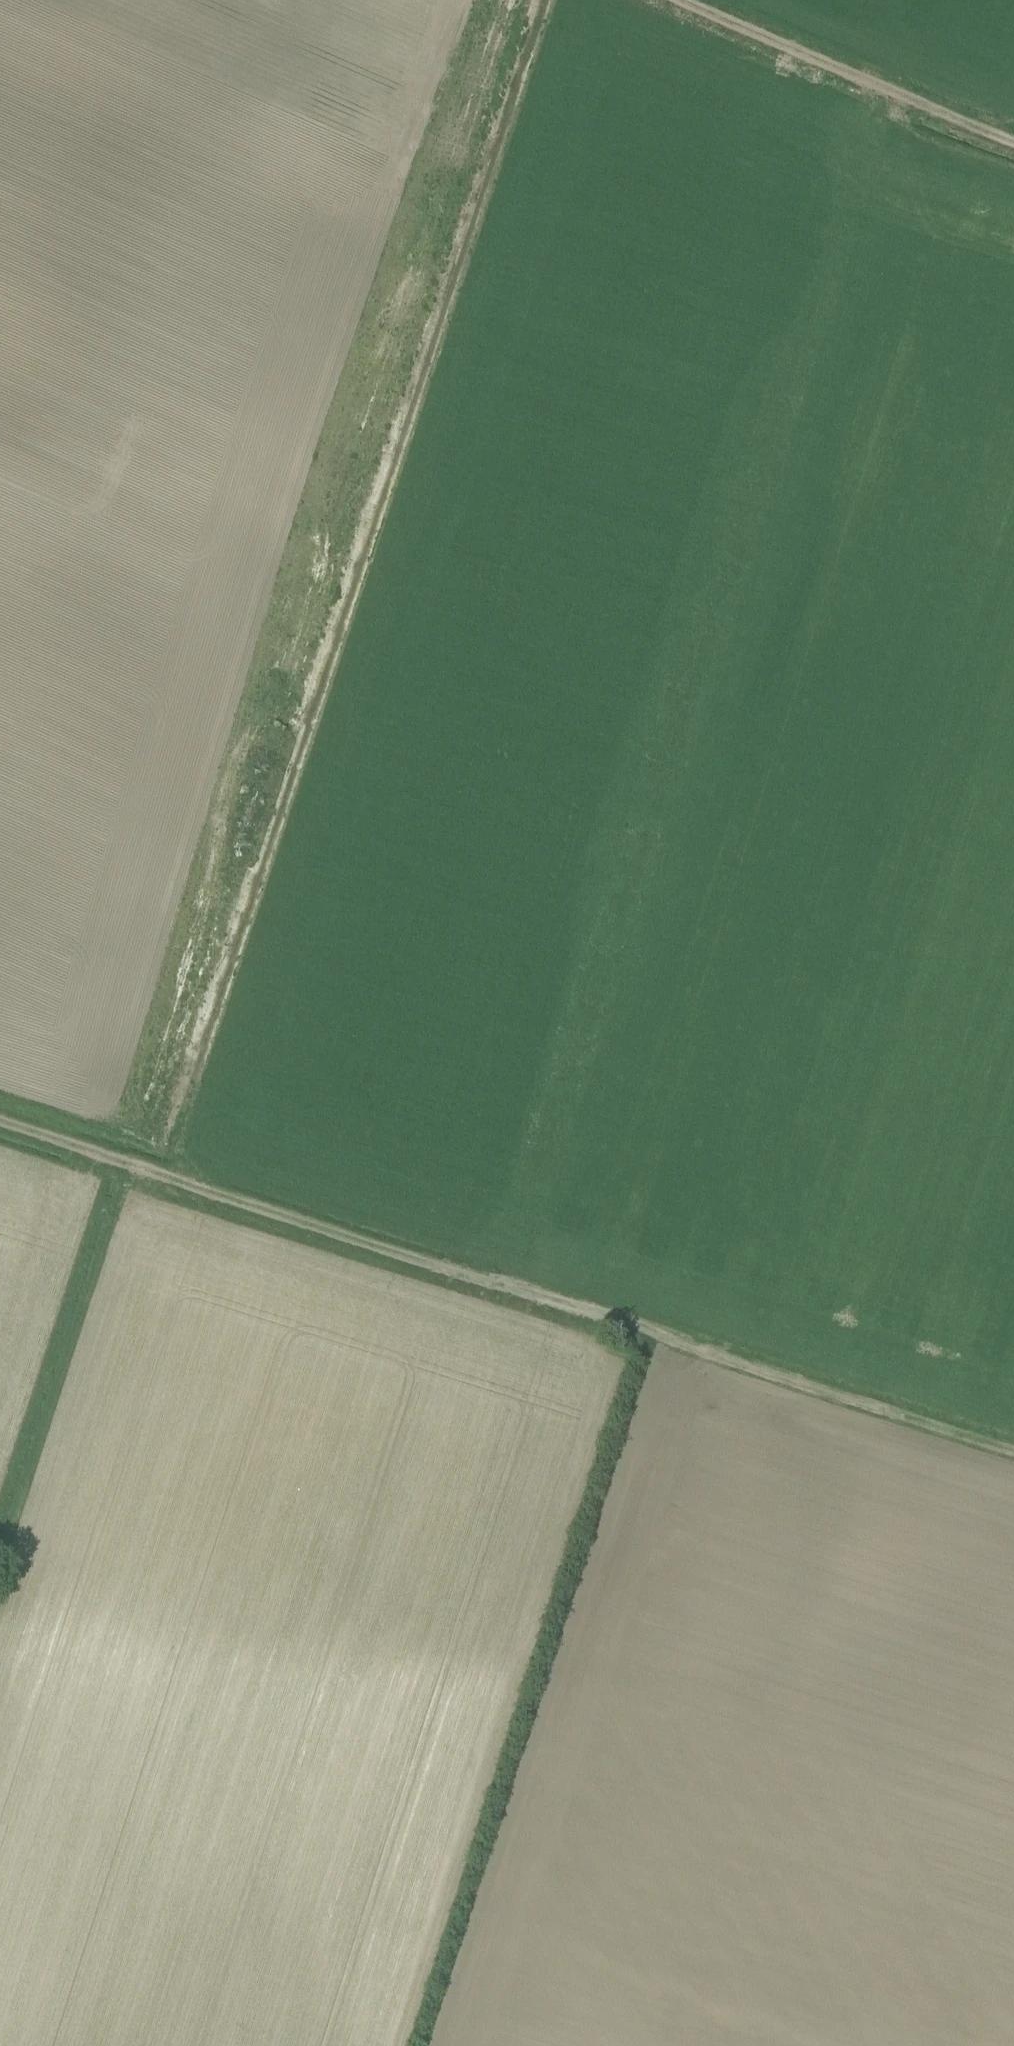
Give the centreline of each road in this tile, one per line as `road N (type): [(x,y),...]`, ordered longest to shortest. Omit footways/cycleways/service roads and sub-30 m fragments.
road 1 (track): [(1013,1455),(0,1123)]
road 2 (track): [(688,0),(1013,142)]

